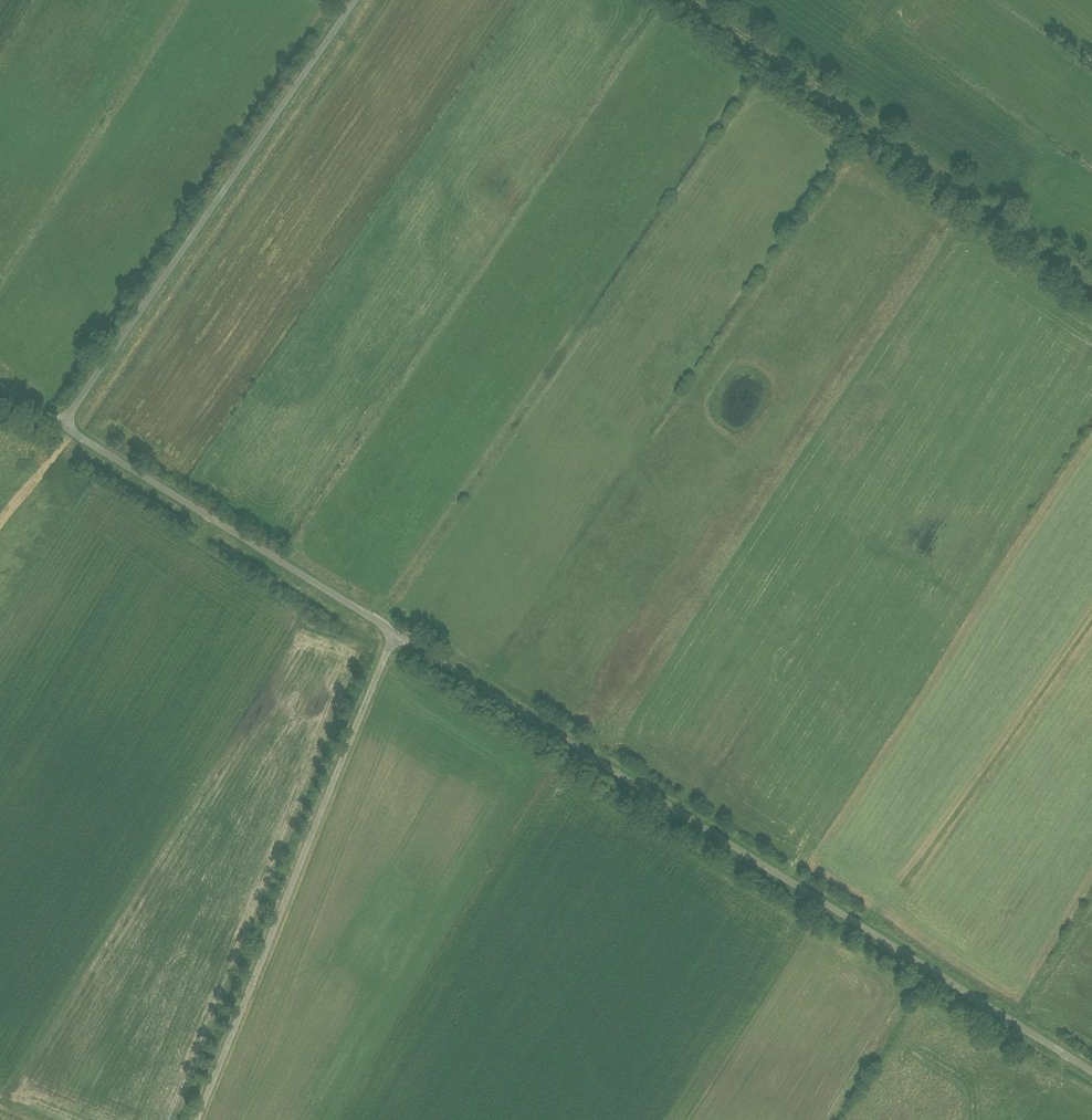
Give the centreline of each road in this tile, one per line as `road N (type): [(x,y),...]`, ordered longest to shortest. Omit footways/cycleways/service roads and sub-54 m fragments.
road 1 (unclassified): [(1091,1065),(573,754),(397,635)]
road 2 (unclassified): [(397,635),(199,1119)]
road 3 (unclassified): [(73,431),(359,0)]
road 4 (track): [(690,0),(1091,285)]
road 5 (unclassified): [(397,635),(73,431)]

